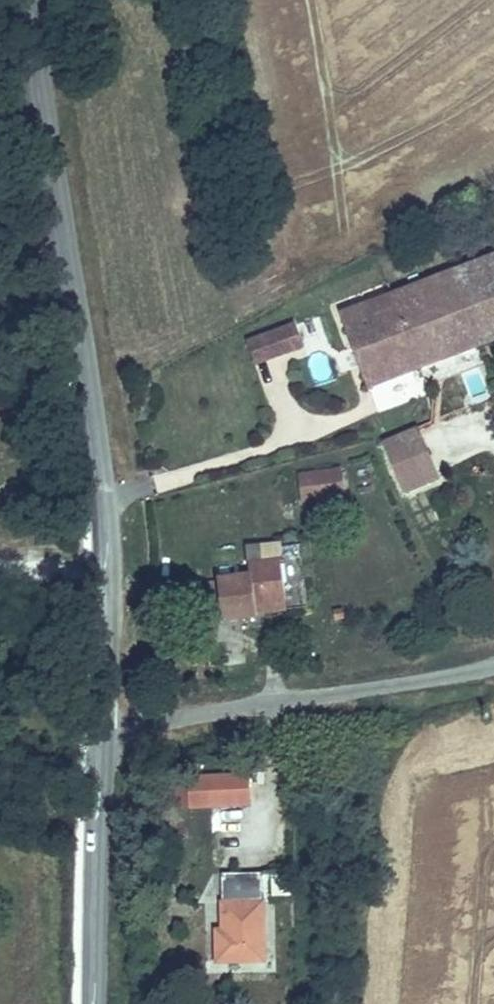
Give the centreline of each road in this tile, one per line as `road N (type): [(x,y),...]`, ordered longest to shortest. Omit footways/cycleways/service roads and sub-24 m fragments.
road 1 (residential): [(23,0),(90,405),(107,572),(101,733)]
road 2 (unclassified): [(101,733),(493,665)]
road 3 (residential): [(101,733),(95,1003)]

